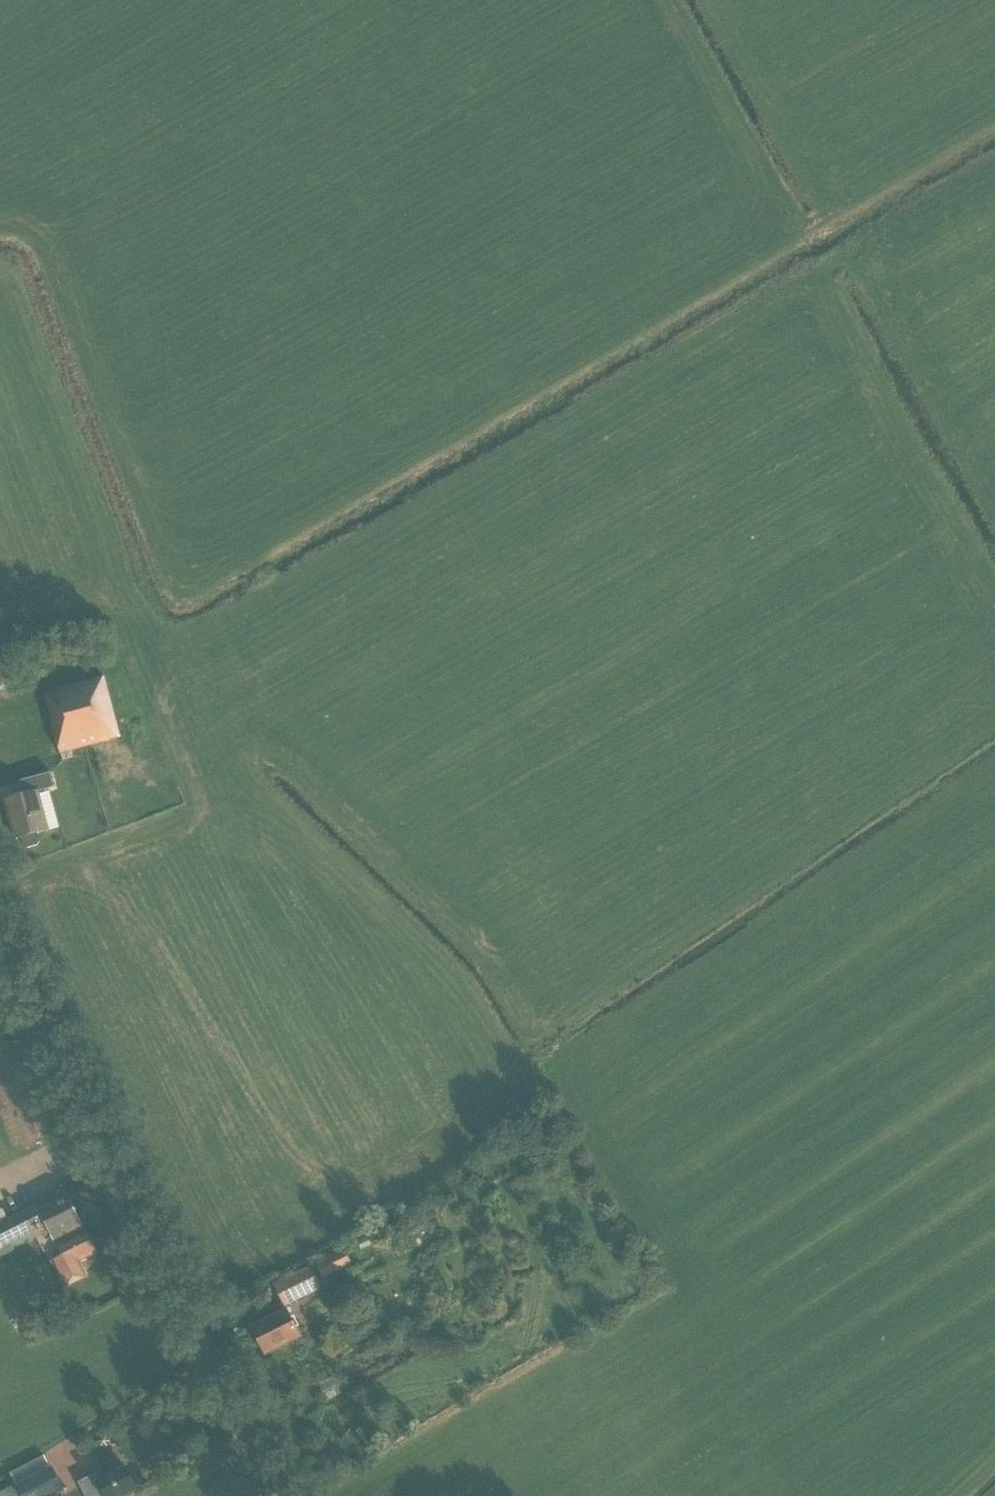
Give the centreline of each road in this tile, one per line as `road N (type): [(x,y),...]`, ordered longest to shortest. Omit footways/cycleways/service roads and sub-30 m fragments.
road 1 (tertiary): [(275,1495),(0,946)]

